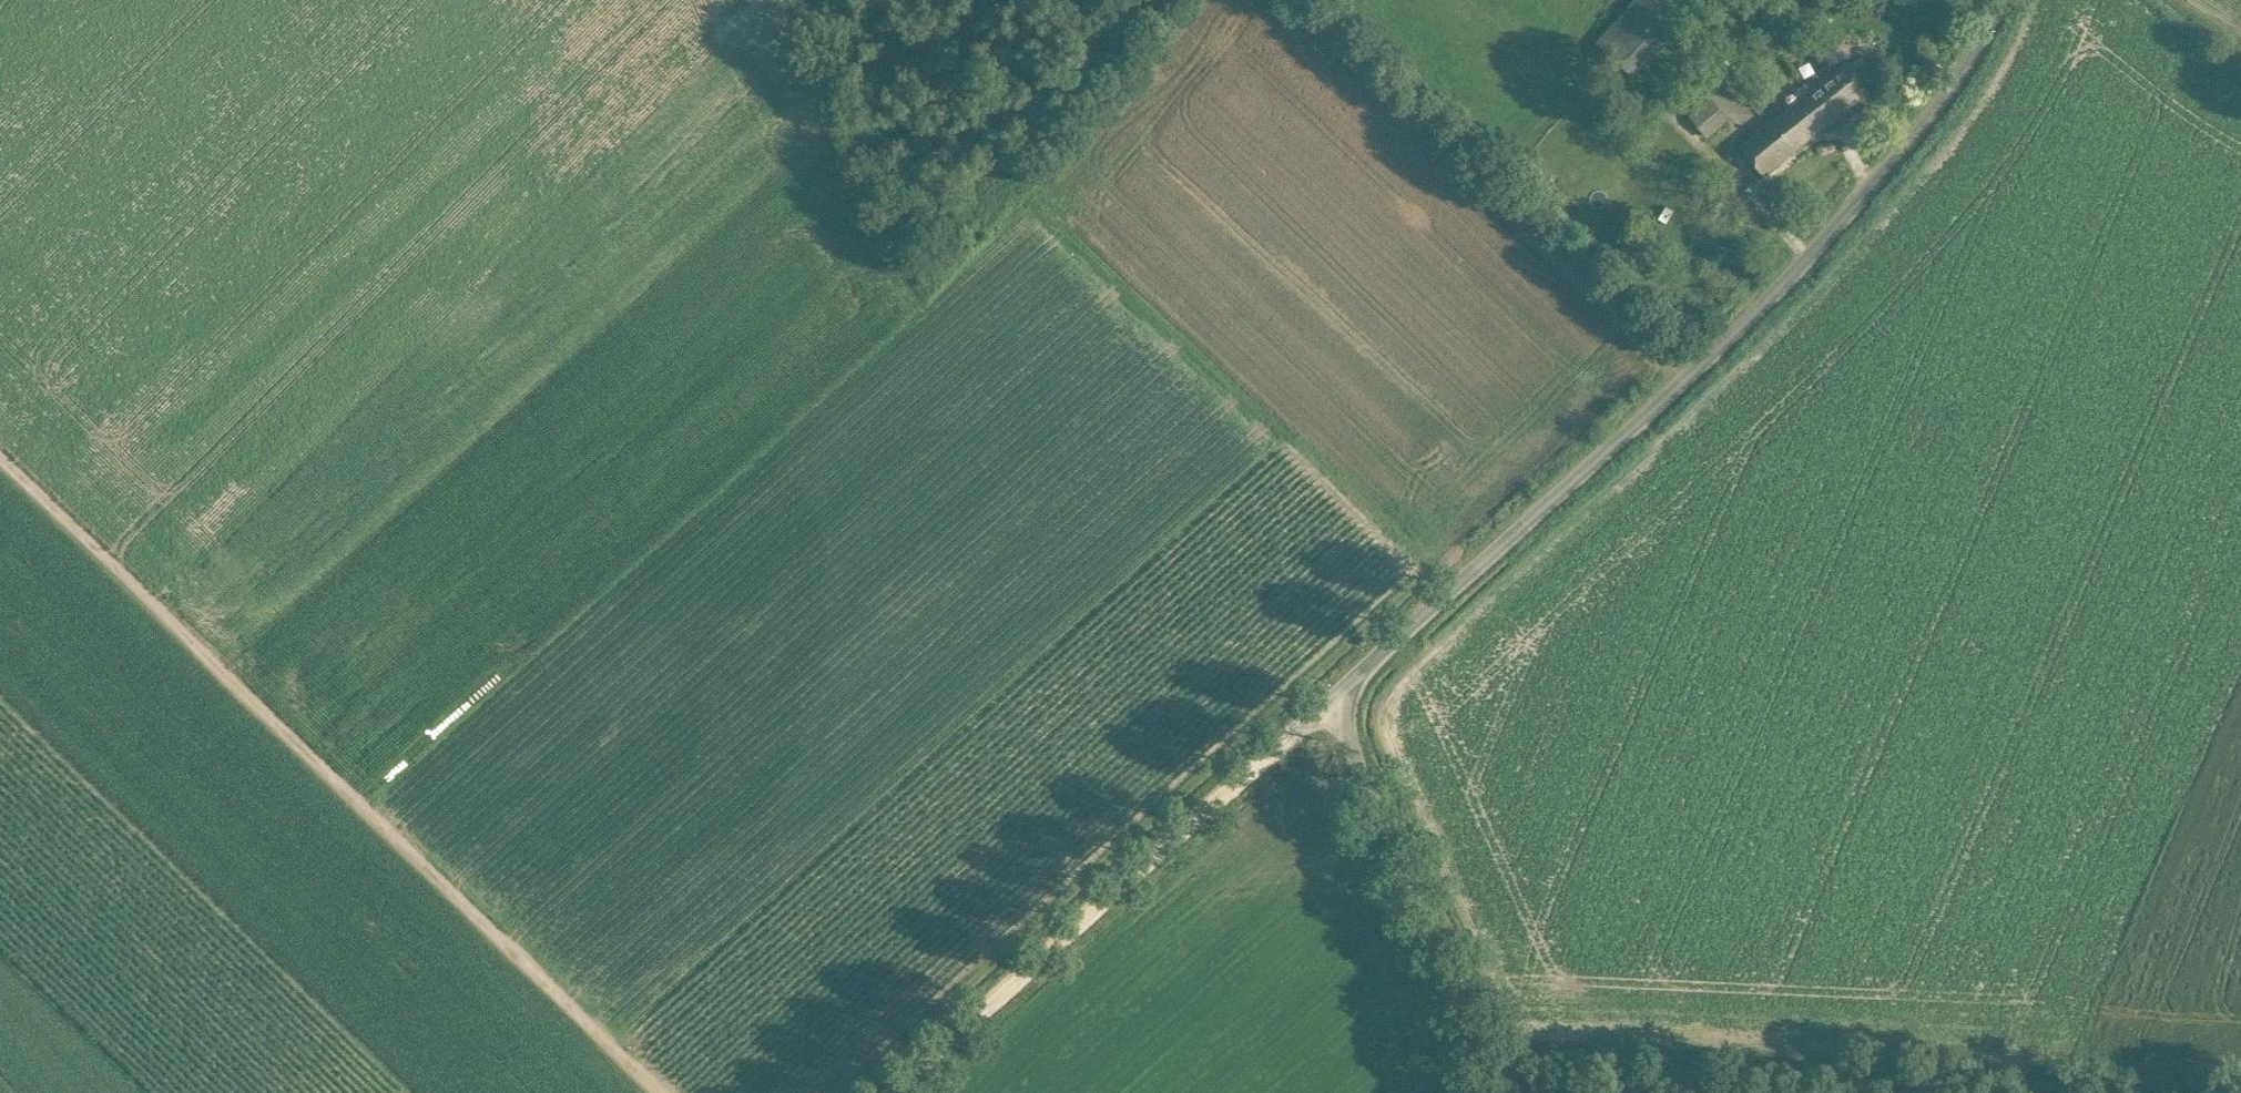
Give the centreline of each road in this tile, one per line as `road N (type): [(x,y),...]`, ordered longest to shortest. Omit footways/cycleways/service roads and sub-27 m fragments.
road 1 (unclassified): [(1509,1092),(1330,701),(1790,277),(1930,120),(1998,0)]
road 2 (track): [(654,1092),(0,460)]
road 3 (track): [(1493,1056),(2240,1087)]
road 4 (track): [(889,1092),(1330,701)]
road 5 (track): [(1678,385),(1280,0)]

